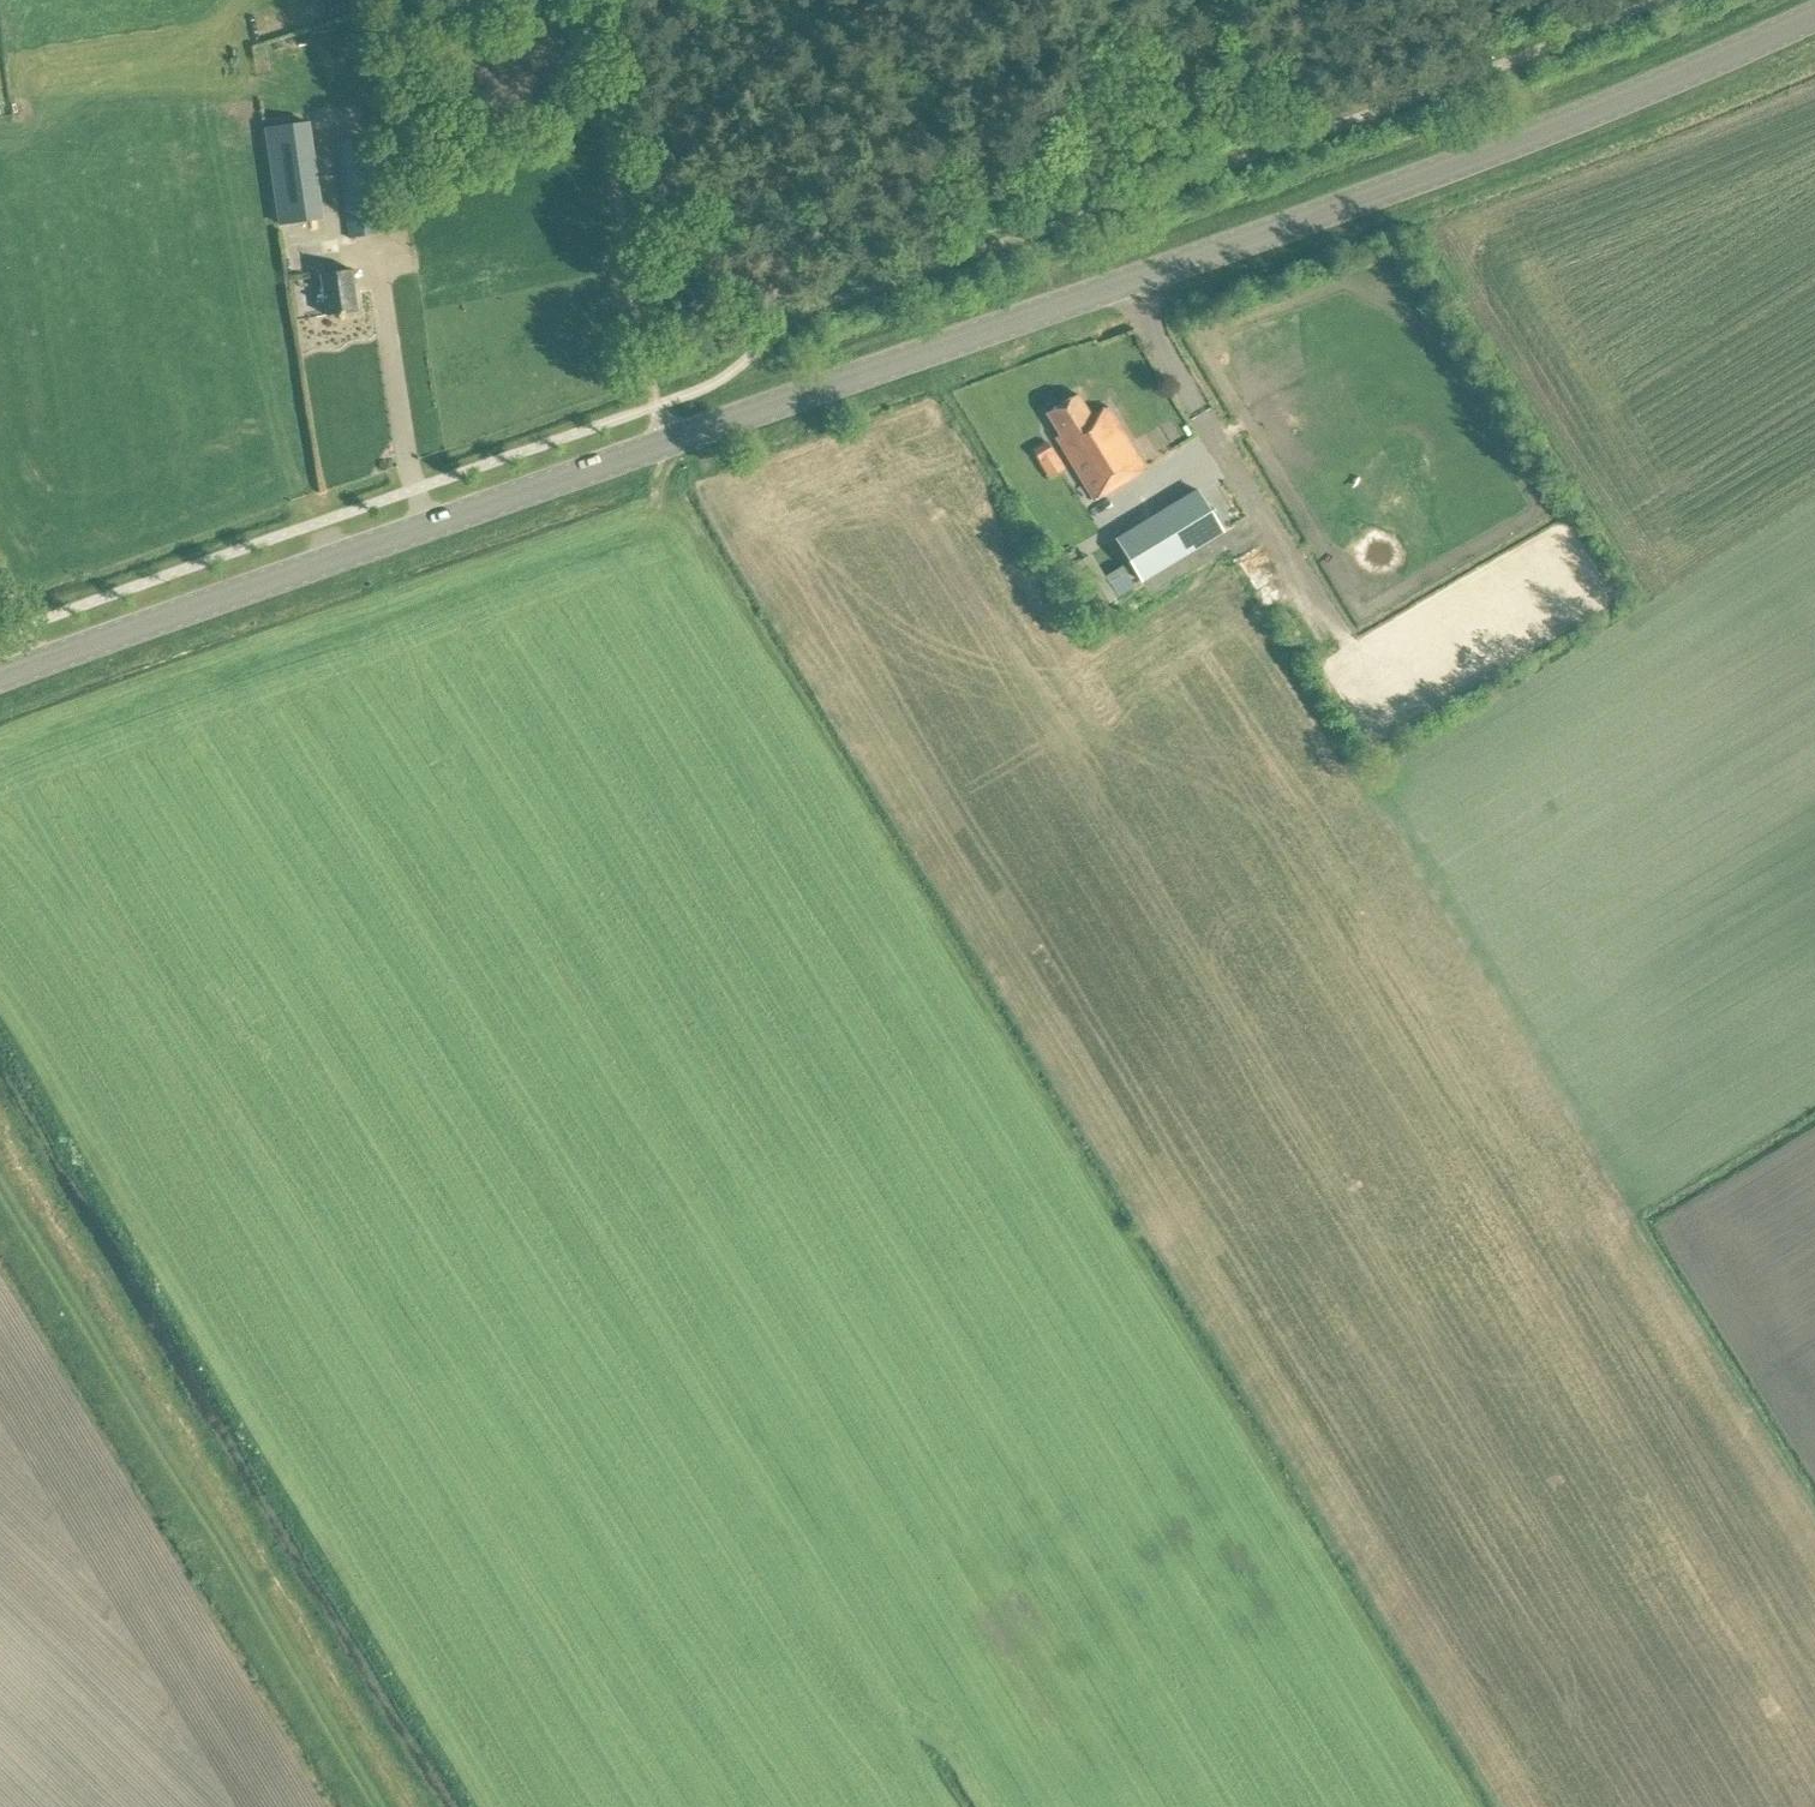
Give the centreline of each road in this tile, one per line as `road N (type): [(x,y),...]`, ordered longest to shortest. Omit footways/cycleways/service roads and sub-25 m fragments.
road 1 (tertiary): [(0,676),(1578,119),(1814,16)]
road 2 (track): [(656,405),(594,0)]

